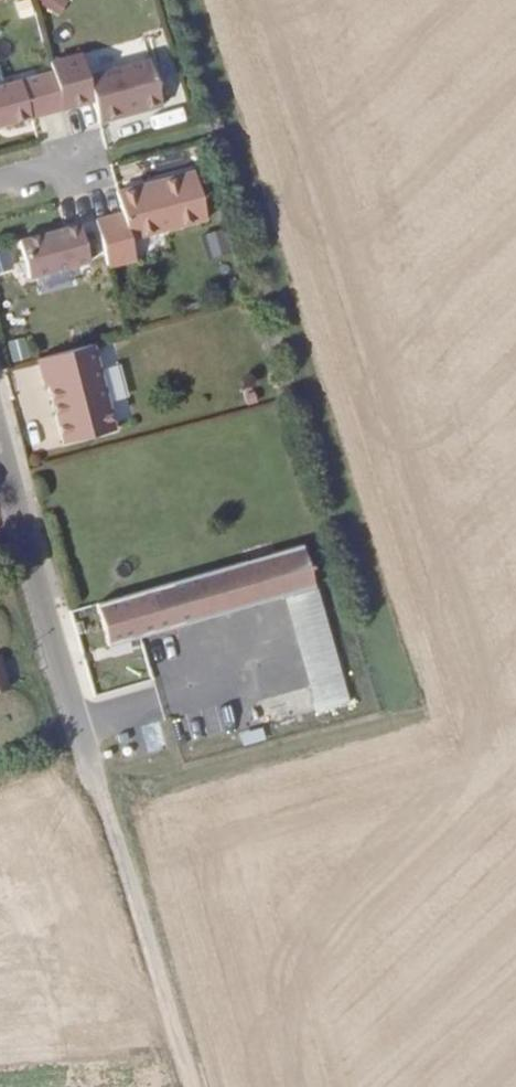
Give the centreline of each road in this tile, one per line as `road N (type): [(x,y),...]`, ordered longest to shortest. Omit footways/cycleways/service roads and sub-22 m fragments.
road 1 (residential): [(97,784),(0,429)]
road 2 (track): [(189,1086),(97,784)]

